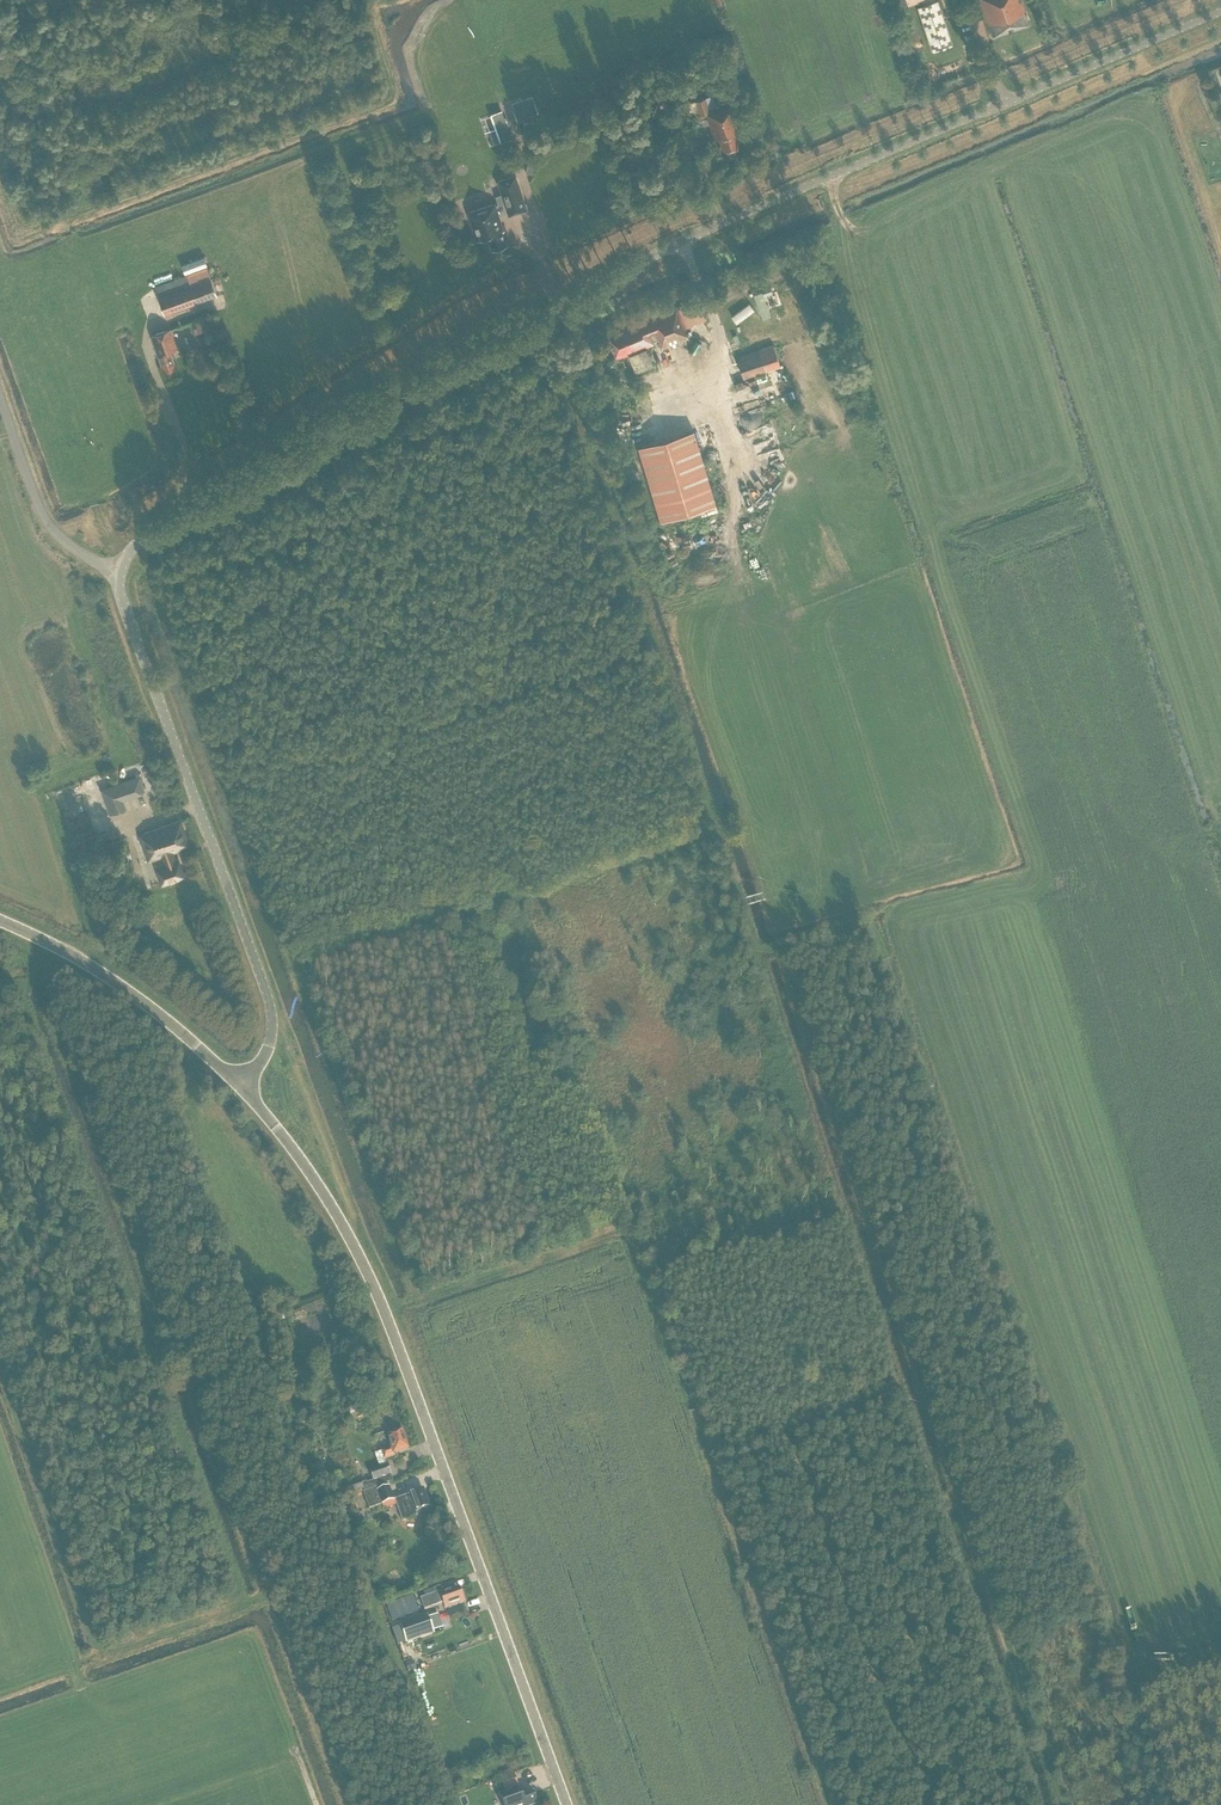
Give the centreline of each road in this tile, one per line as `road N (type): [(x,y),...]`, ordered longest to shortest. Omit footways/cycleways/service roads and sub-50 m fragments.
road 1 (unclassified): [(239,1086),(268,1048),(272,1013),(123,604),(121,570),(136,544),(687,238),(1220,11)]
road 2 (unclassified): [(239,1086),(339,1223),(385,1315),(565,1804)]
road 3 (unclassified): [(0,924),(102,976),(239,1086)]
road 4 (track): [(121,570),(53,529),(0,401)]

